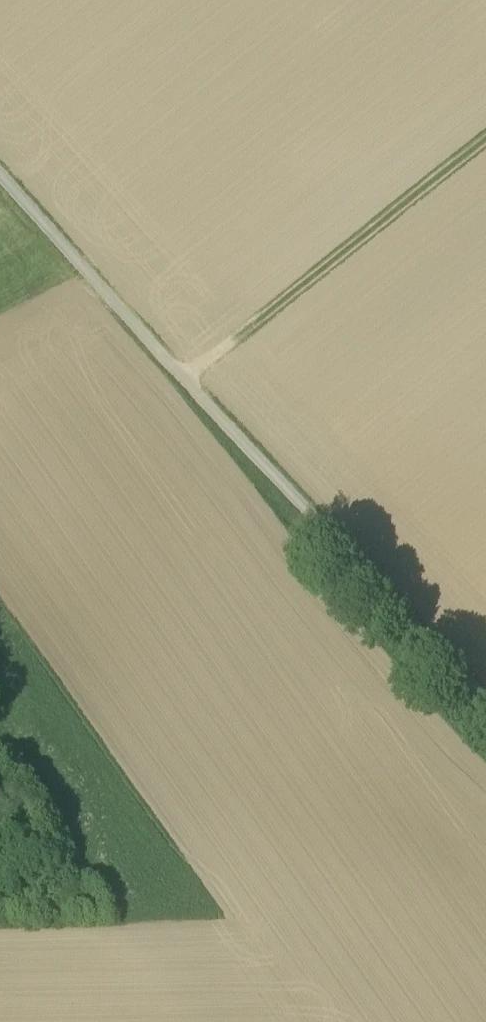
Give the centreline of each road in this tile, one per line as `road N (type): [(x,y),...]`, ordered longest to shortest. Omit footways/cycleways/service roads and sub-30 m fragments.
road 1 (unclassified): [(0,174),(485,699)]
road 2 (track): [(186,376),(485,138)]

